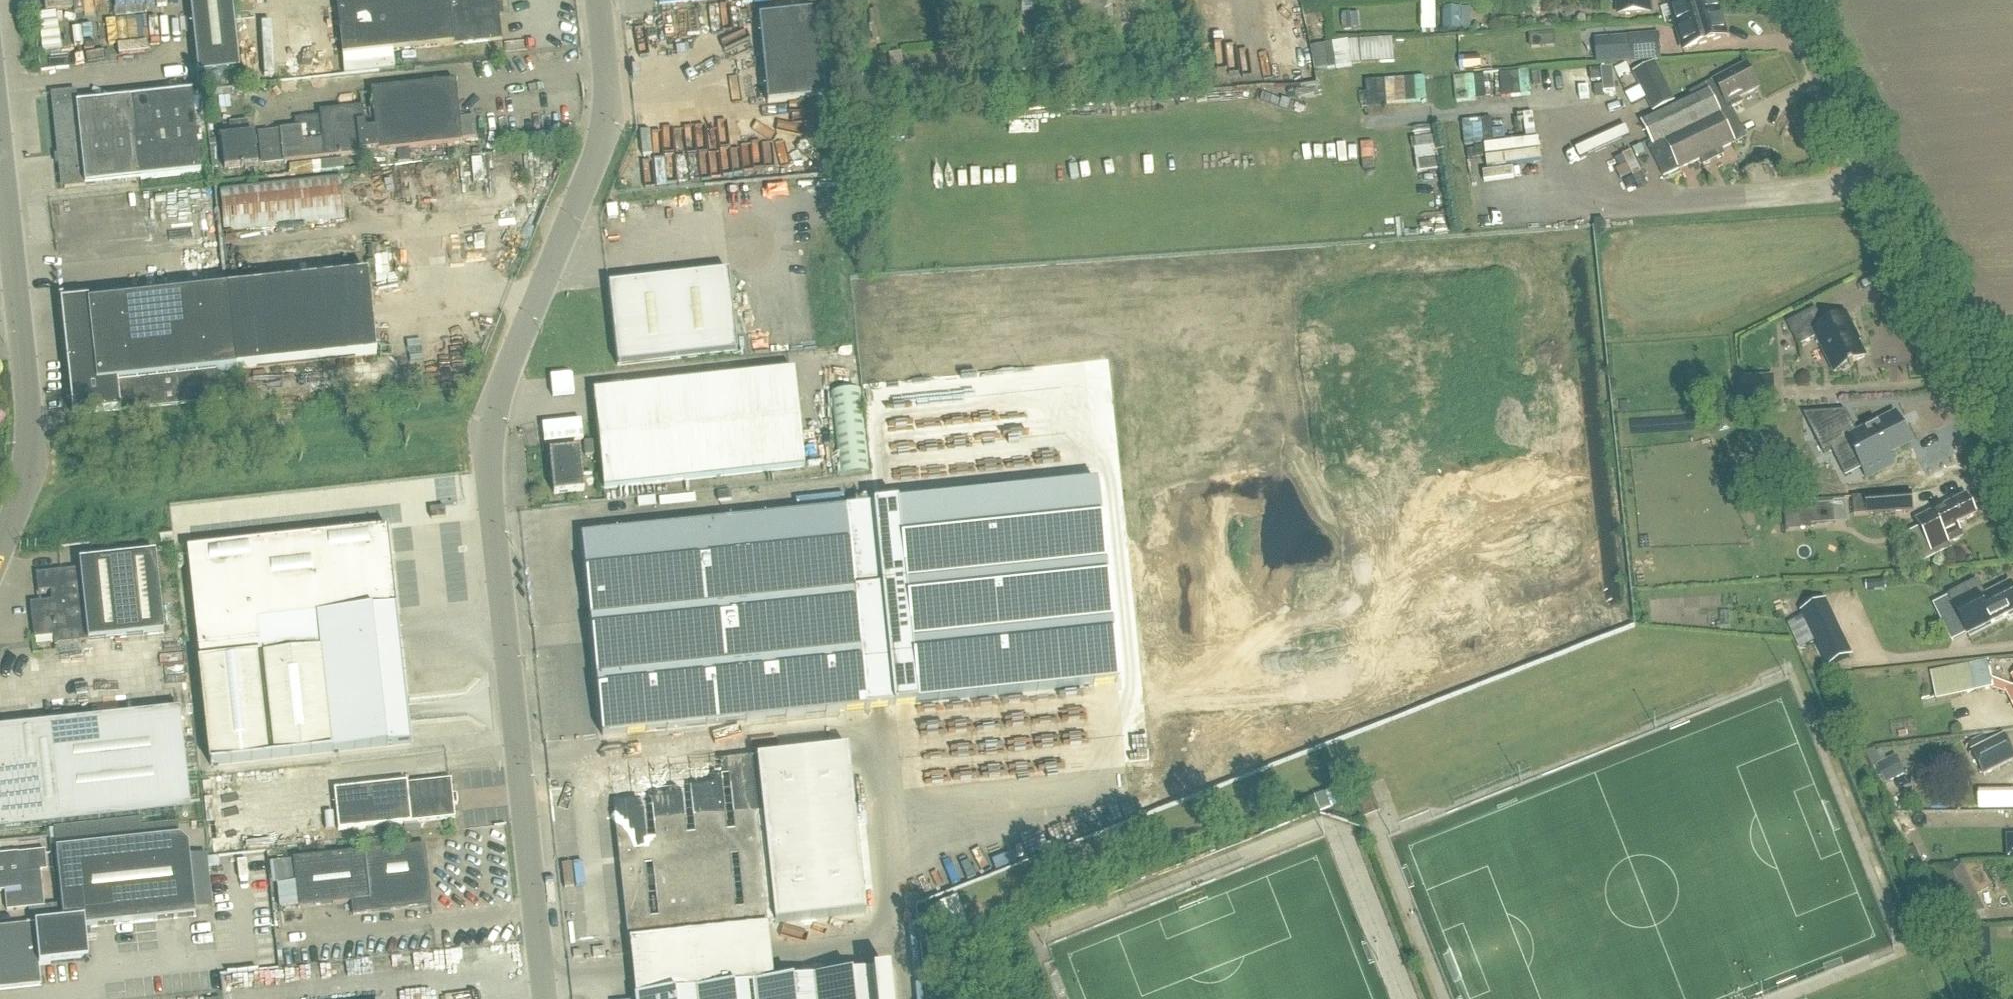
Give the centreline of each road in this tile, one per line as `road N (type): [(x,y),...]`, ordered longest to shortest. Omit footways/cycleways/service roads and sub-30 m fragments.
road 1 (unclassified): [(545,998),(490,432),(510,359),(597,148),(606,63),(599,0)]
road 2 (tertiary): [(2012,460),(1783,0)]
road 3 (unclassified): [(0,558),(28,492),(32,401),(0,112)]

